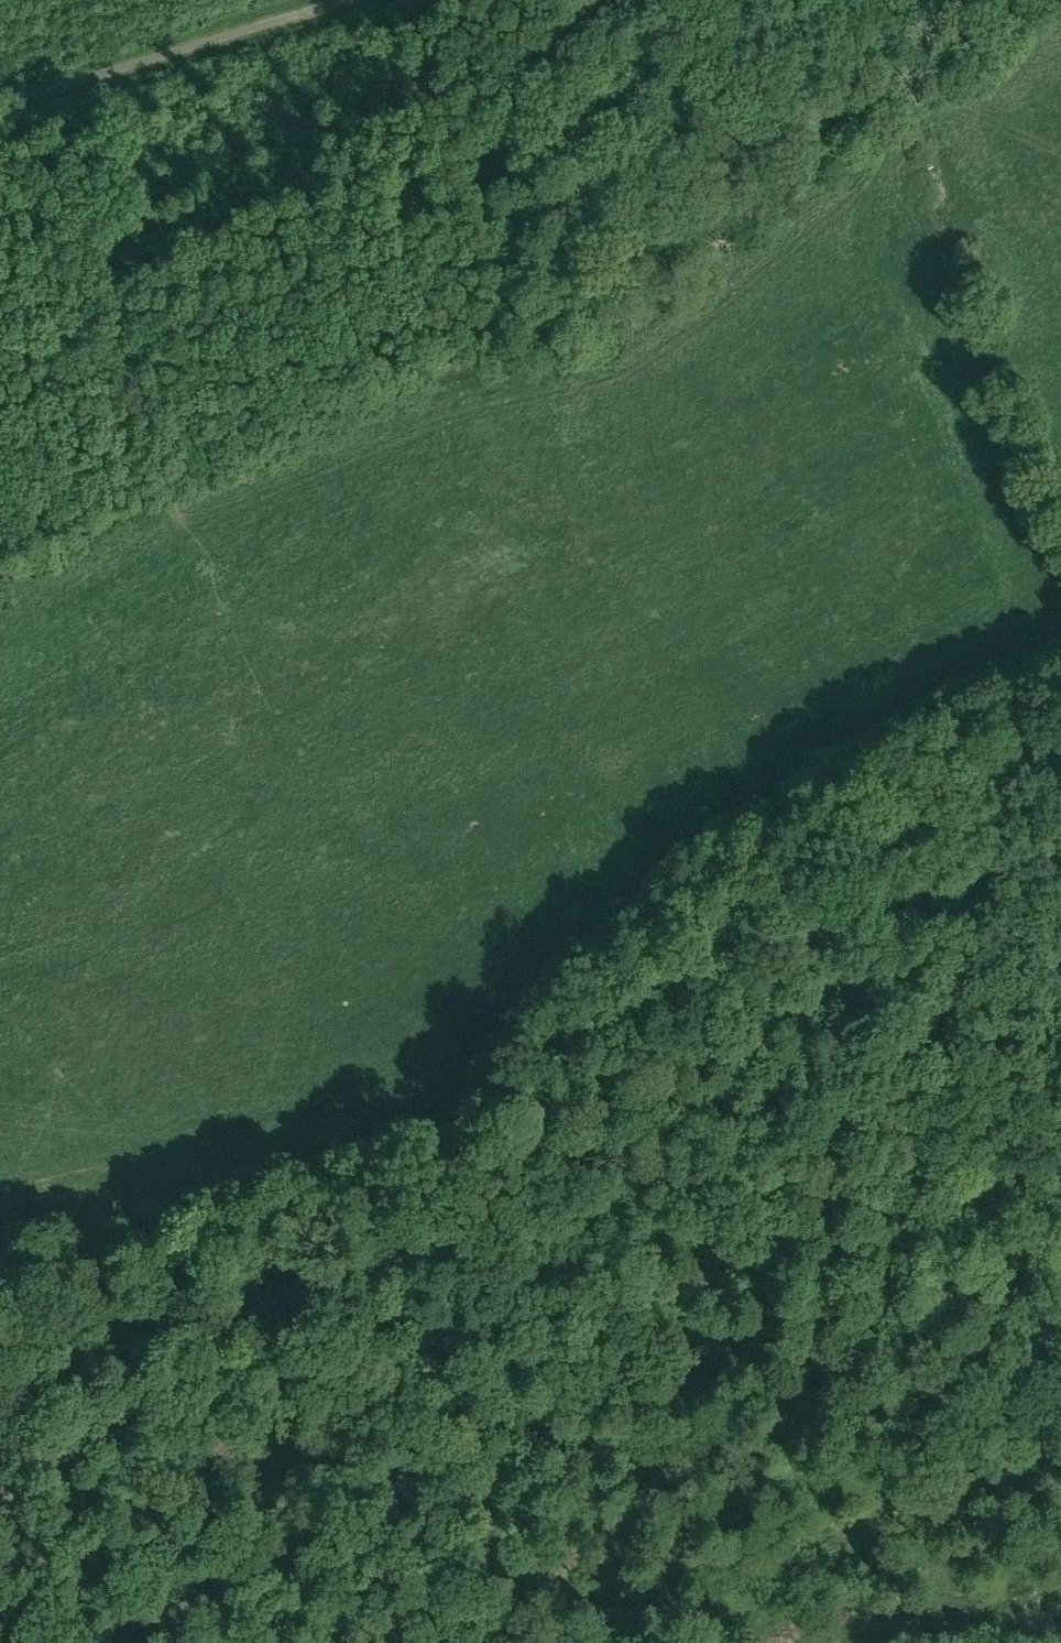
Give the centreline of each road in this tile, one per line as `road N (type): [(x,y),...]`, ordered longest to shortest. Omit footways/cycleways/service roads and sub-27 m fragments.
road 1 (track): [(341,0),(0,99)]

